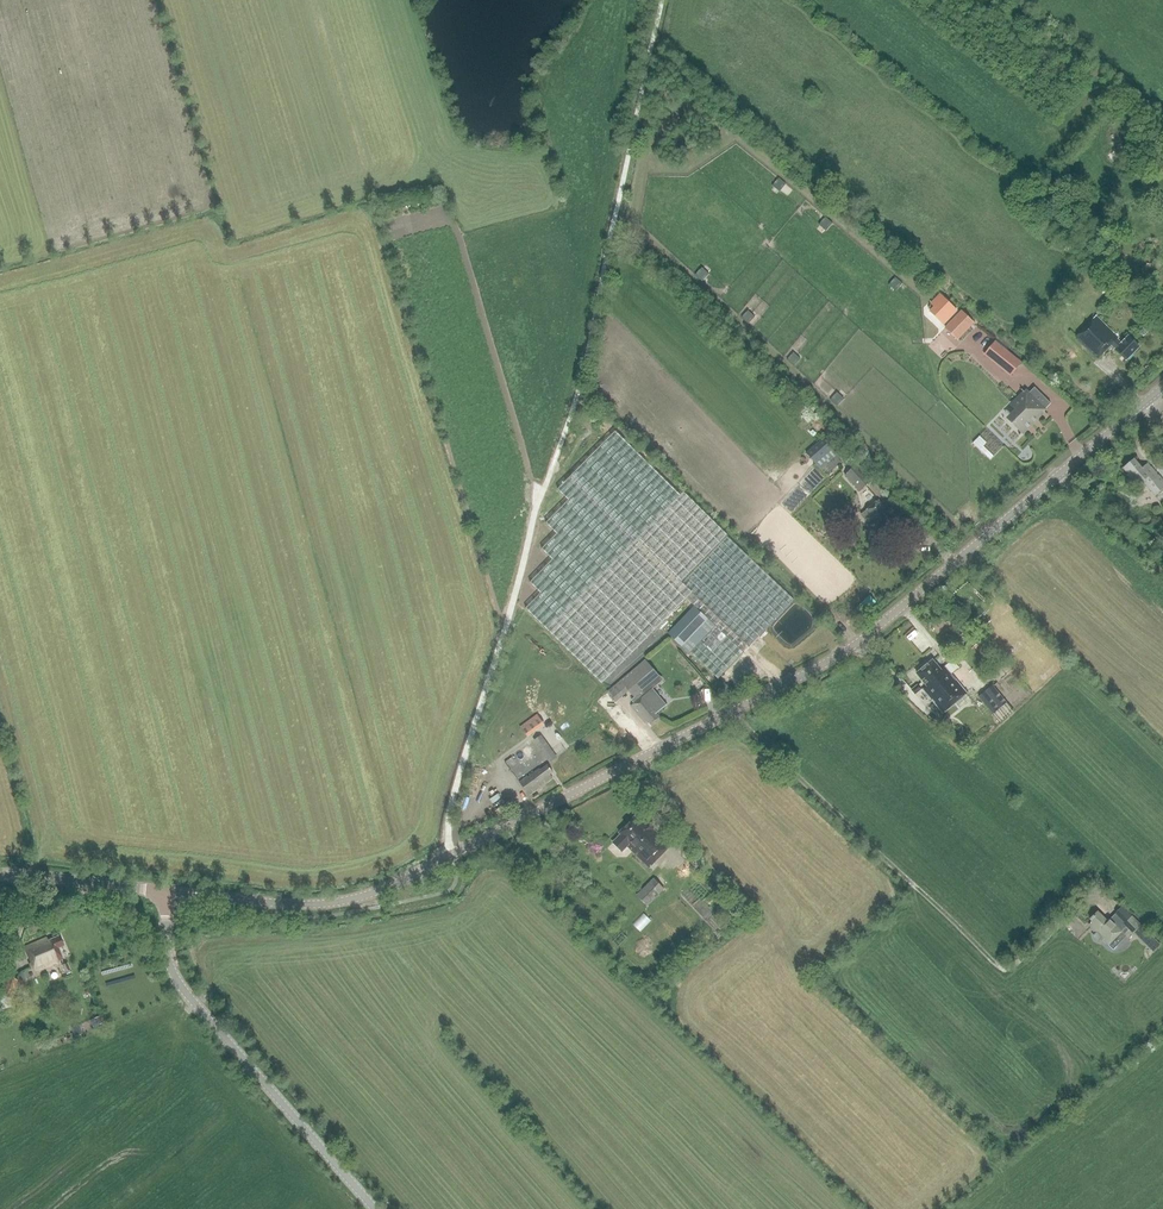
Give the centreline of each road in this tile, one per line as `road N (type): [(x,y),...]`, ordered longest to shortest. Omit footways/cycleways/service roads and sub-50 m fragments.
road 1 (tertiary): [(172,891),(313,904),(351,900),(452,856),(860,640),(1162,389)]
road 2 (tertiary): [(374,1208),(181,987),(167,948),(172,891)]
road 3 (track): [(0,680),(41,832),(27,876)]
road 4 (tertiary): [(27,876),(172,891)]

